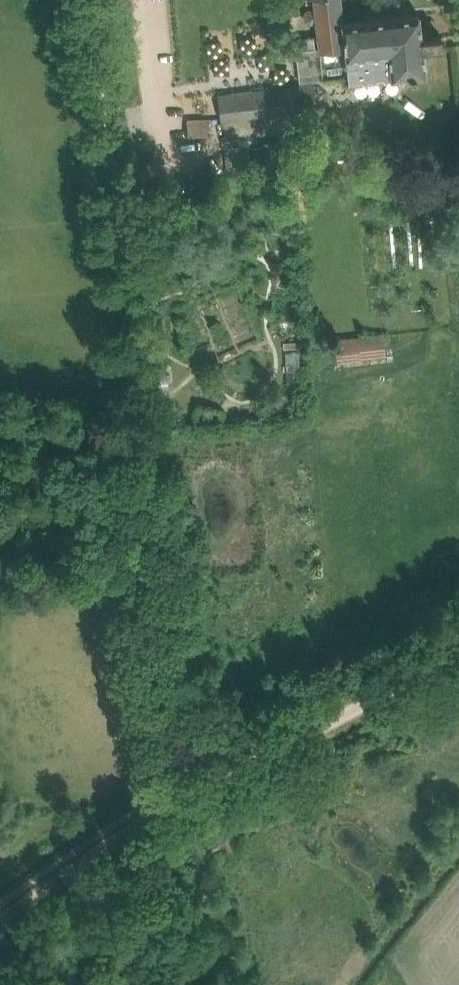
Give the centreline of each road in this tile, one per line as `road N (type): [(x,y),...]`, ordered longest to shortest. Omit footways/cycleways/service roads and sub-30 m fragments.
road 1 (track): [(86,0),(176,804)]
road 2 (track): [(0,921),(176,804),(458,651)]

